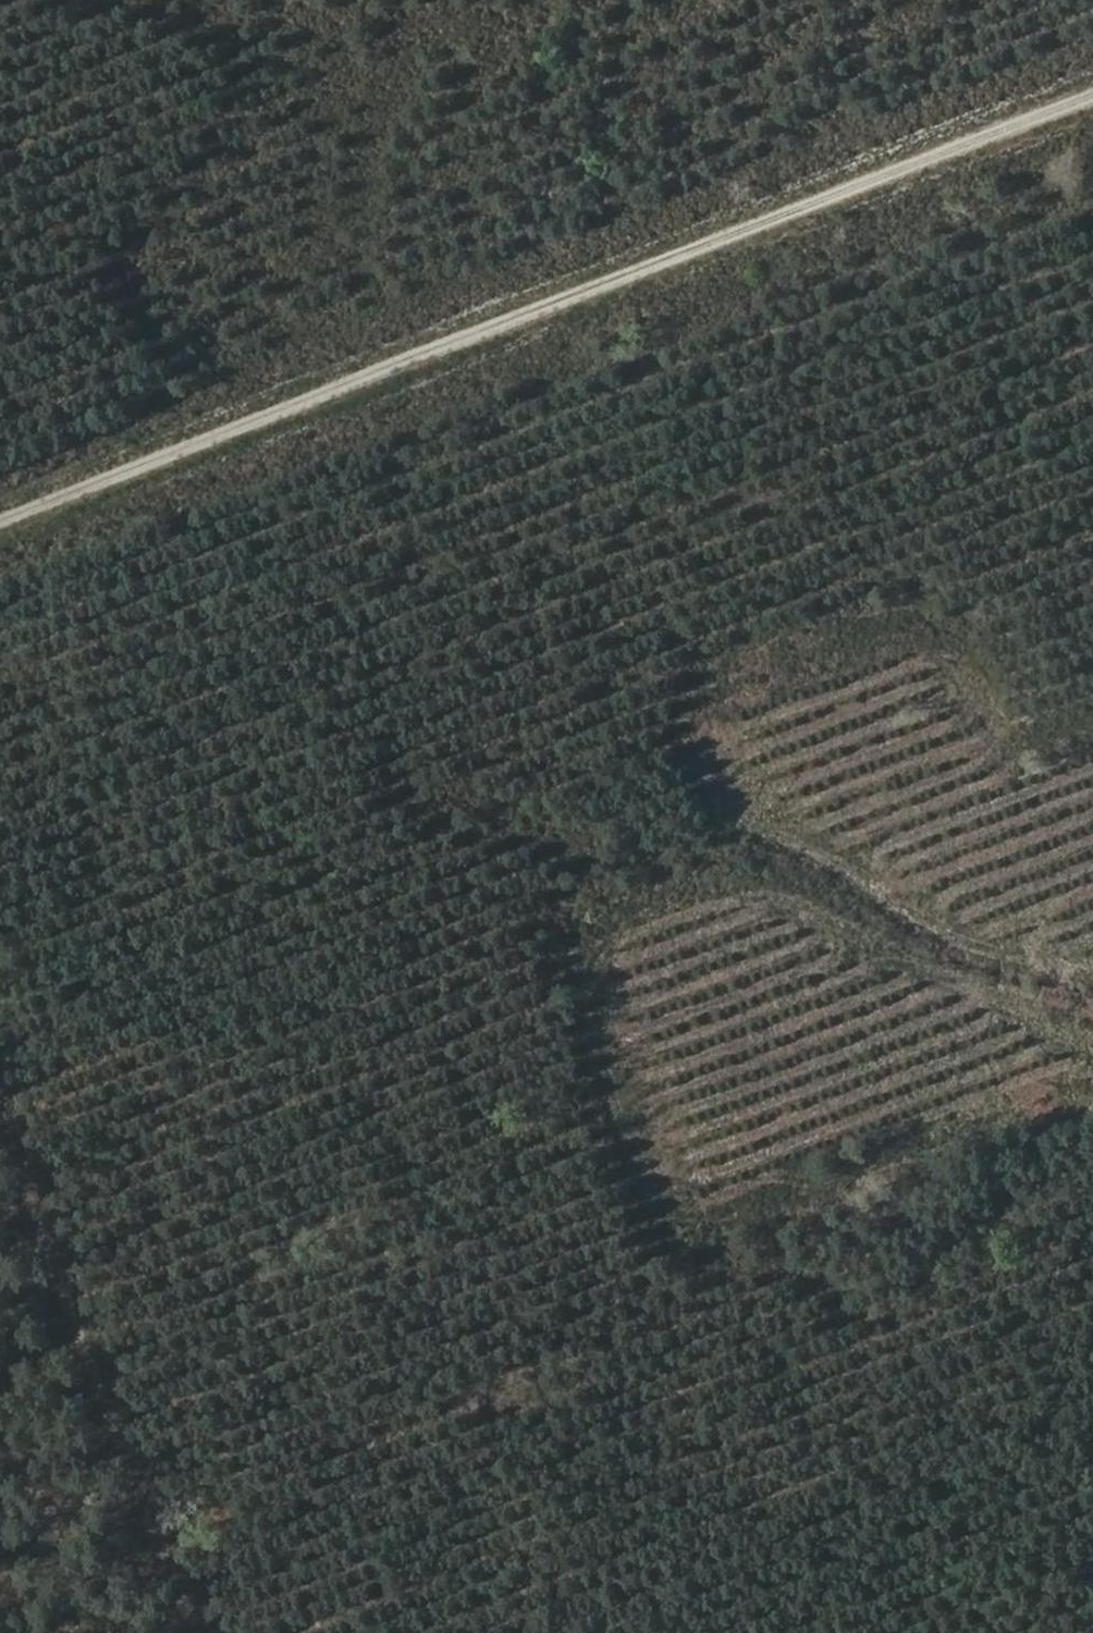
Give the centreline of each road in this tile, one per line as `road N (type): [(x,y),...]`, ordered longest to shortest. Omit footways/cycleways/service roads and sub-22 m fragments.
road 1 (track): [(0,534),(1092,106)]
road 2 (track): [(185,1632),(0,1129)]

